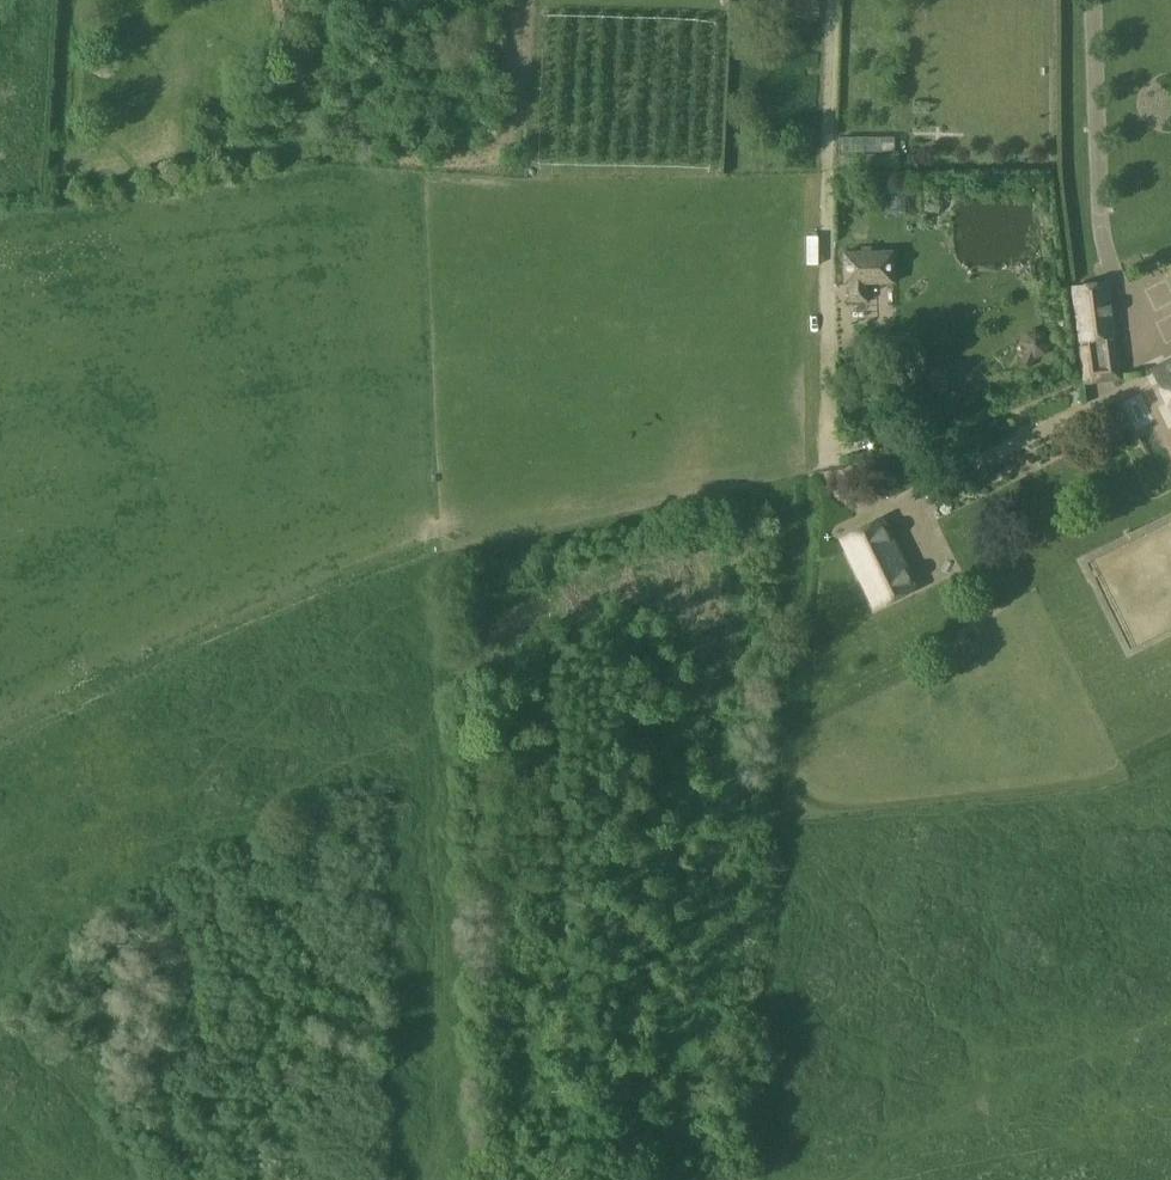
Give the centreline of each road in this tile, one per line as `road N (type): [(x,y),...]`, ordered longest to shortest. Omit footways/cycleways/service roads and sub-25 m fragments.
road 1 (track): [(829,466),(833,0)]

